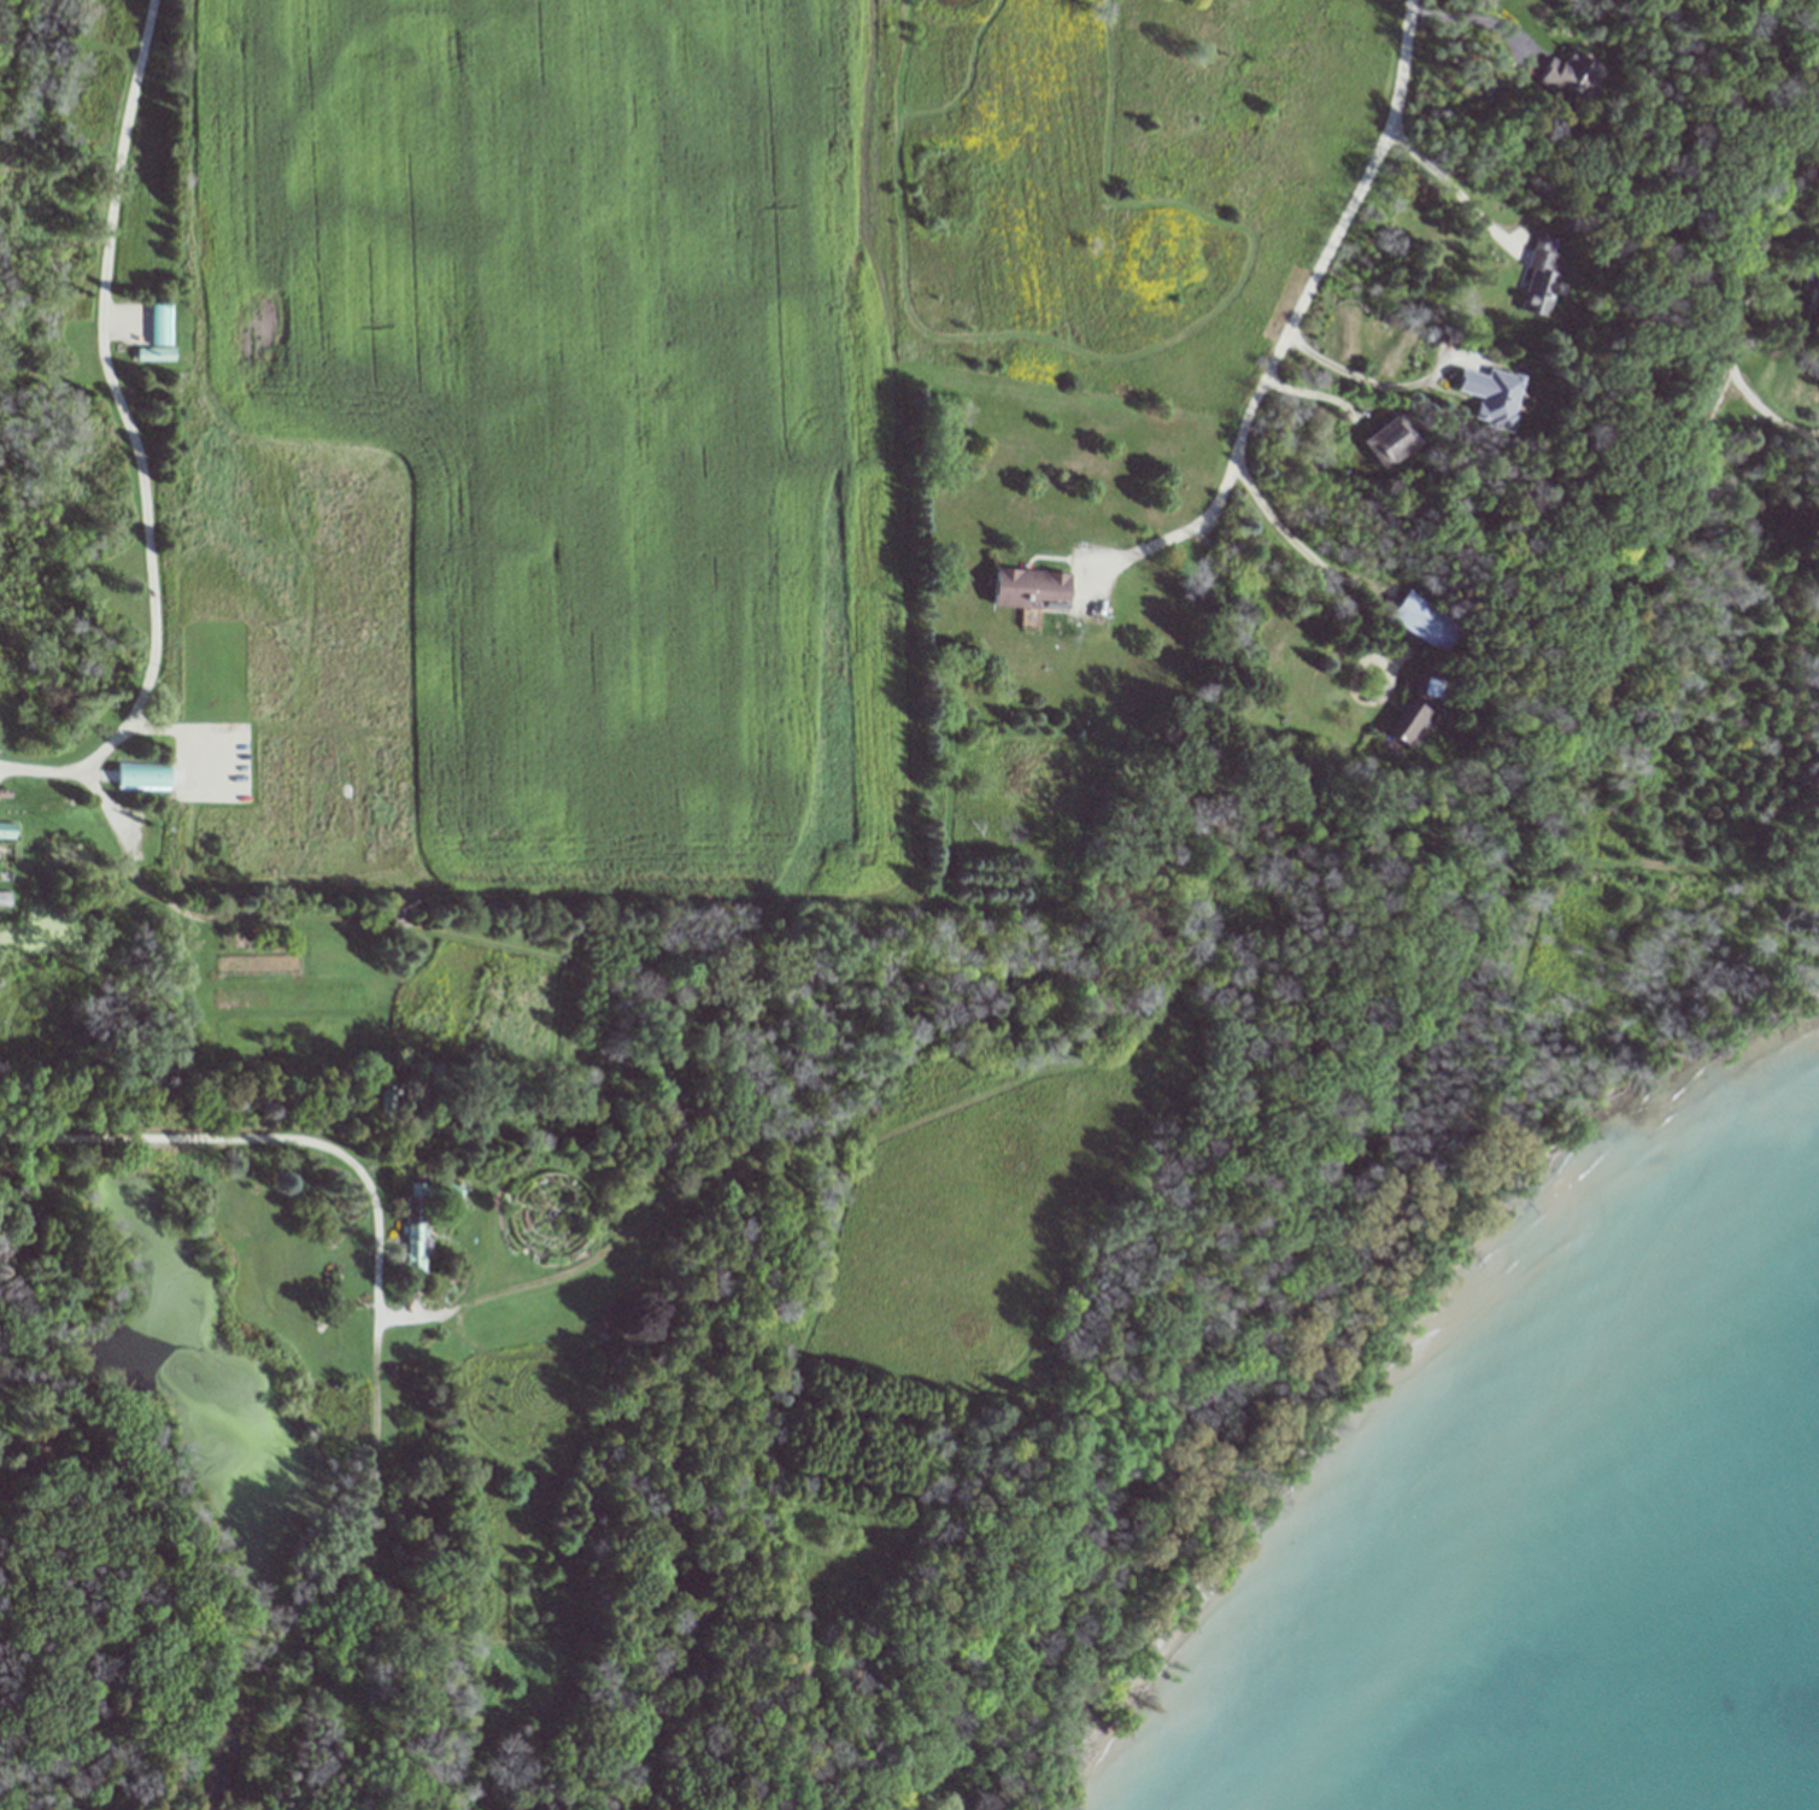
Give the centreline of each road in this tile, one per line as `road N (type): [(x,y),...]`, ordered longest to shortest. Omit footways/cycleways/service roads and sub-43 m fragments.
road 1 (residential): [(151,0),(105,271),(102,357),(142,459),(156,643),(135,708),(111,742),(65,771),(0,762)]
road 2 (residential): [(1416,0),(1401,95),(1203,528)]
road 3 (residential): [(0,1133),(307,1137),(350,1158),(372,1189),(379,1313),(424,1313)]
road 4 (residential): [(1818,119),(1736,346)]

